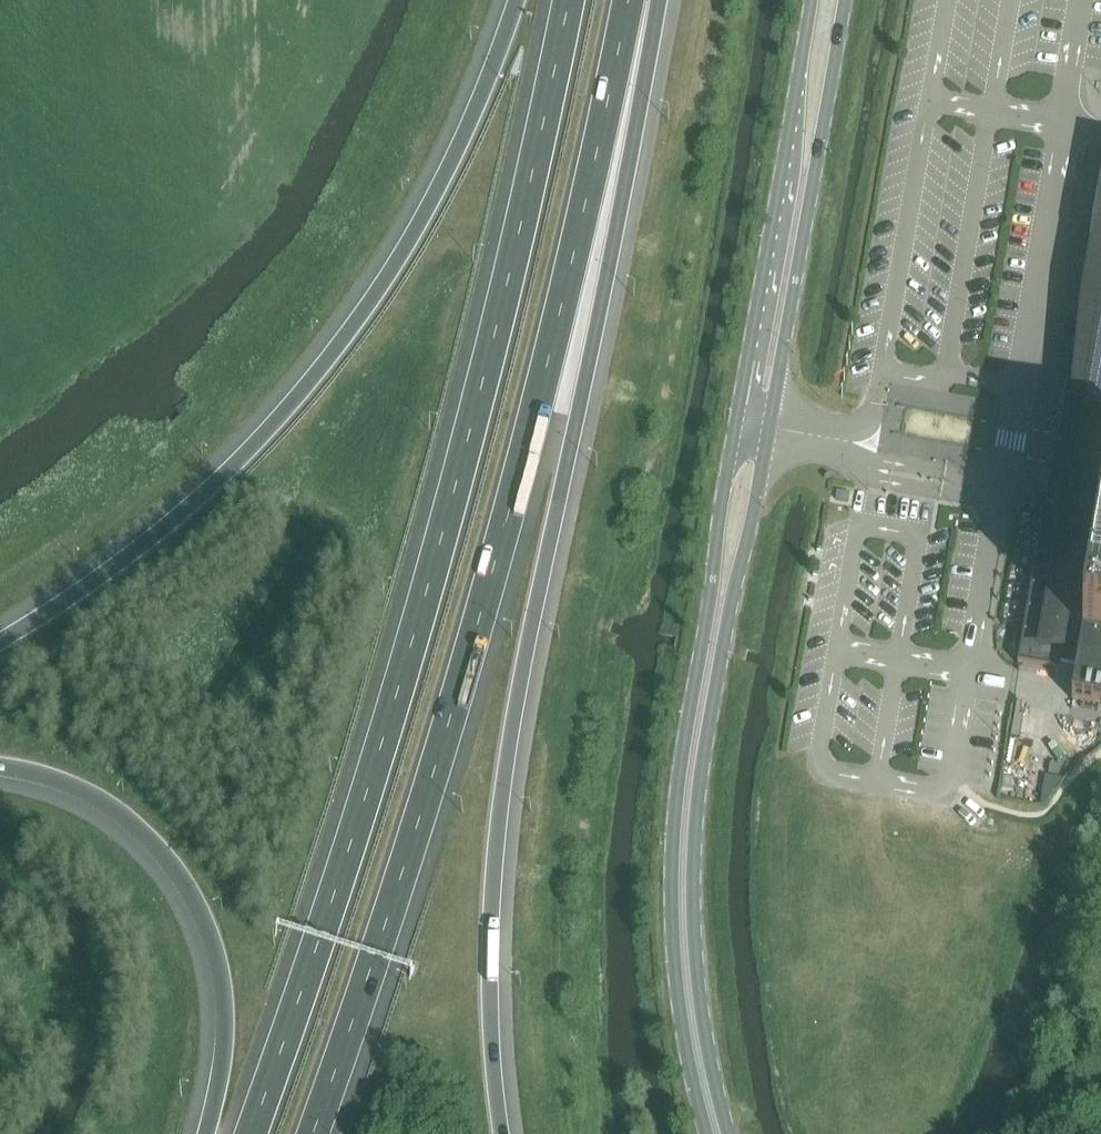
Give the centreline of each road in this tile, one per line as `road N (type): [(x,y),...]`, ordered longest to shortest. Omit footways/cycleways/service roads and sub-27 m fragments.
road 1 (motorway): [(570,0),(496,340),(402,689),(251,1133)]
road 2 (motorway): [(315,1133),(460,698),(554,349),(631,0)]
road 3 (motorway): [(504,1133),(491,990),(504,786),(643,98),(654,0)]
road 4 (motorway): [(514,0),(439,190),(388,276),(286,412),(168,523),(0,640)]
road 5 (tertiary): [(736,425),(673,842),(676,988),(707,1133)]
road 6 (tertiary): [(730,1133),(706,1036),(692,882),(711,704),(768,431)]
road 7 (motorway): [(0,768),(57,781),(112,807),(162,850),(196,901),(224,1014),(219,1080),(204,1133)]
road 8 (tertiary): [(768,431),(846,0)]
road 9 (tertiary): [(811,0),(736,425)]
road 10 (unclassified): [(768,431),(830,442),(861,466),(1001,490)]

